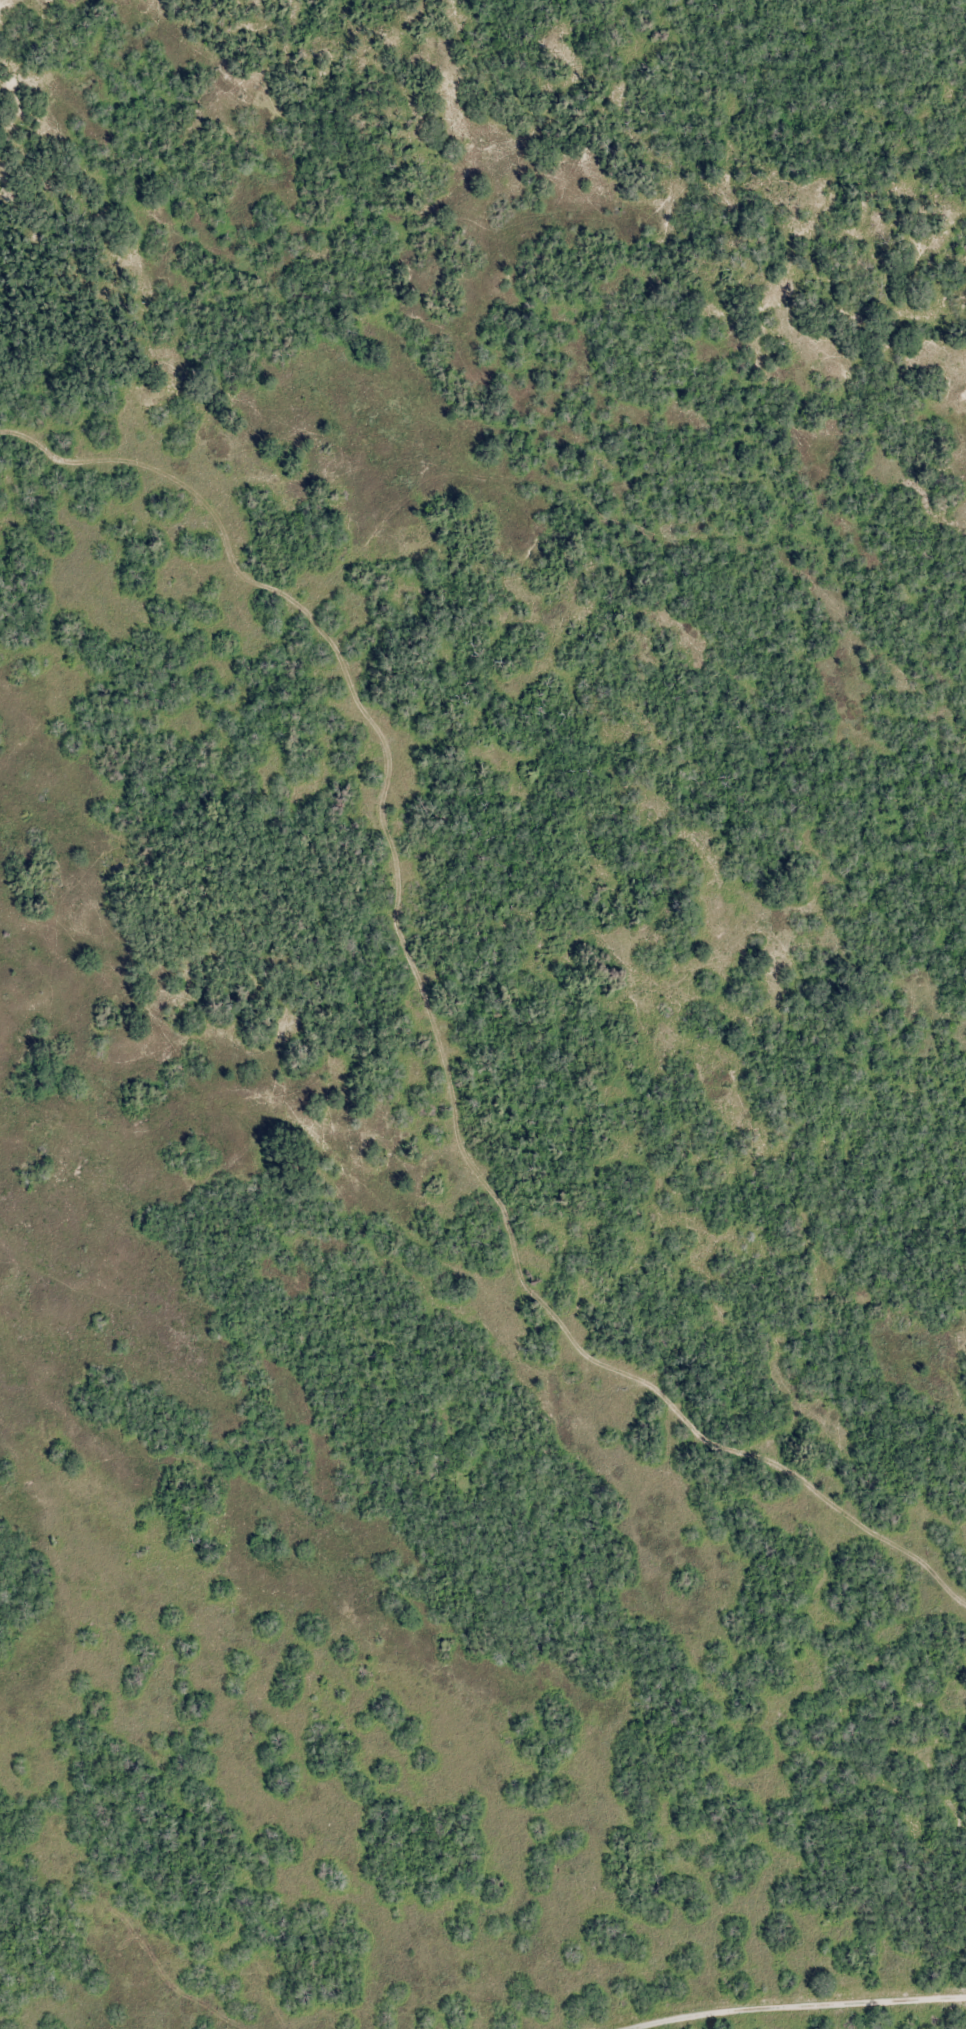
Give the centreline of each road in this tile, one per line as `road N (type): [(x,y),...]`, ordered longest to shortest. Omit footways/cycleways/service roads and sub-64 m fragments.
road 1 (residential): [(634,2028),(806,1995),(965,1994)]

